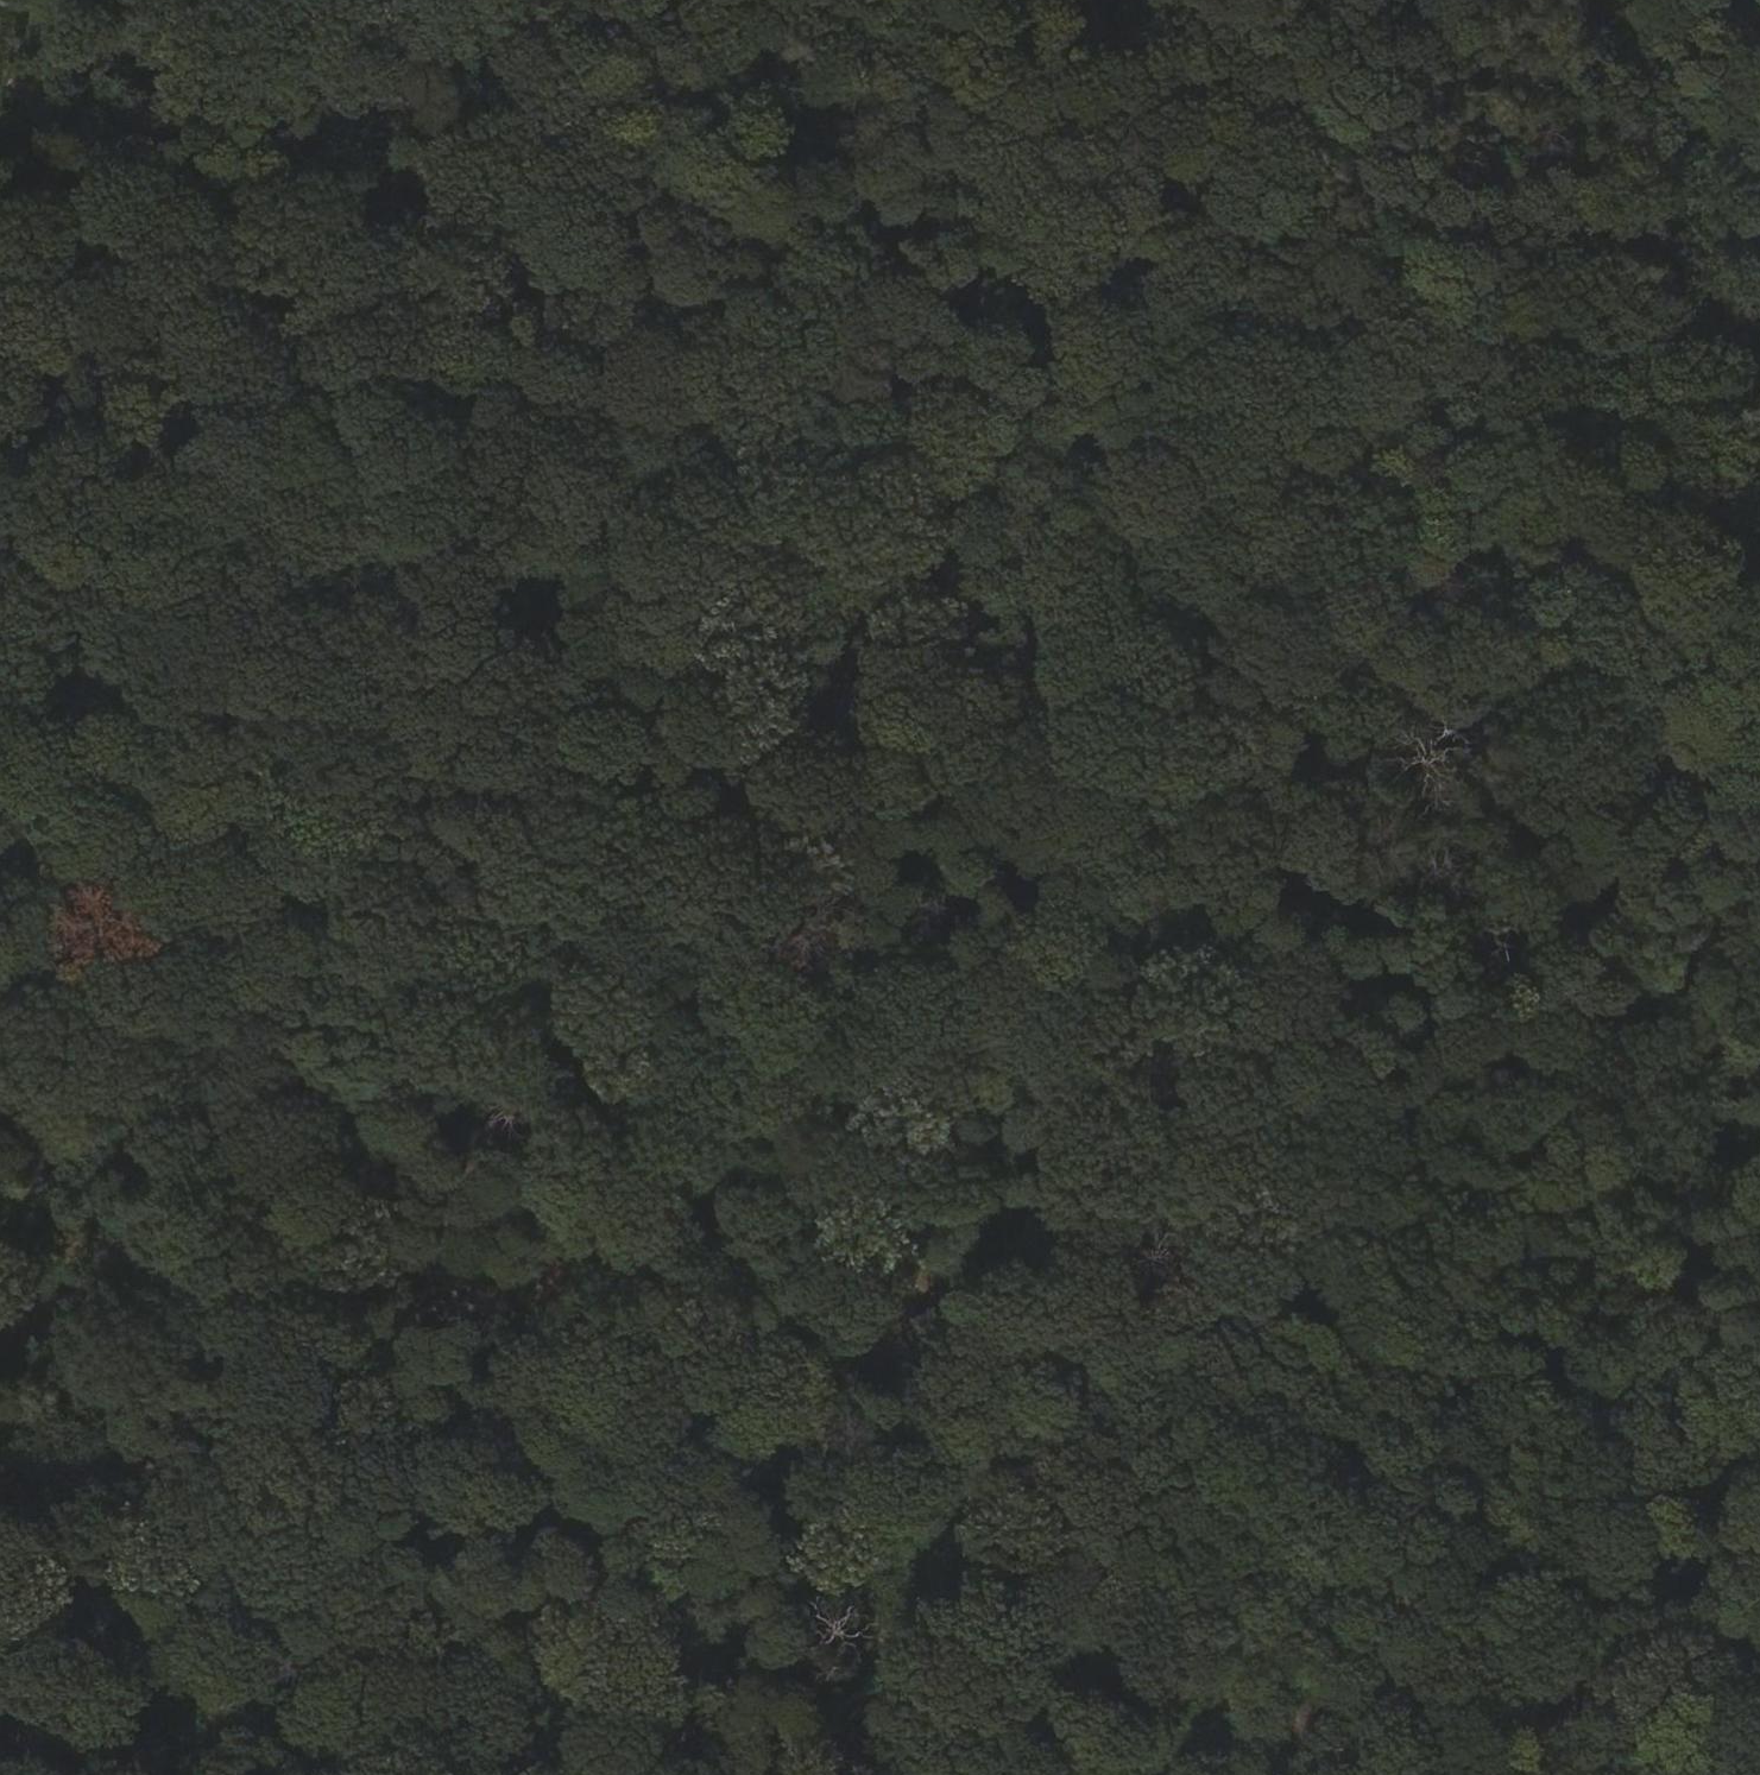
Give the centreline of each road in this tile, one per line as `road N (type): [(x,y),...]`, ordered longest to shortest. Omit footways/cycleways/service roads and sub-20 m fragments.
road 1 (track): [(1315,1541),(0,682)]
road 2 (track): [(1696,1774),(1315,1541)]

